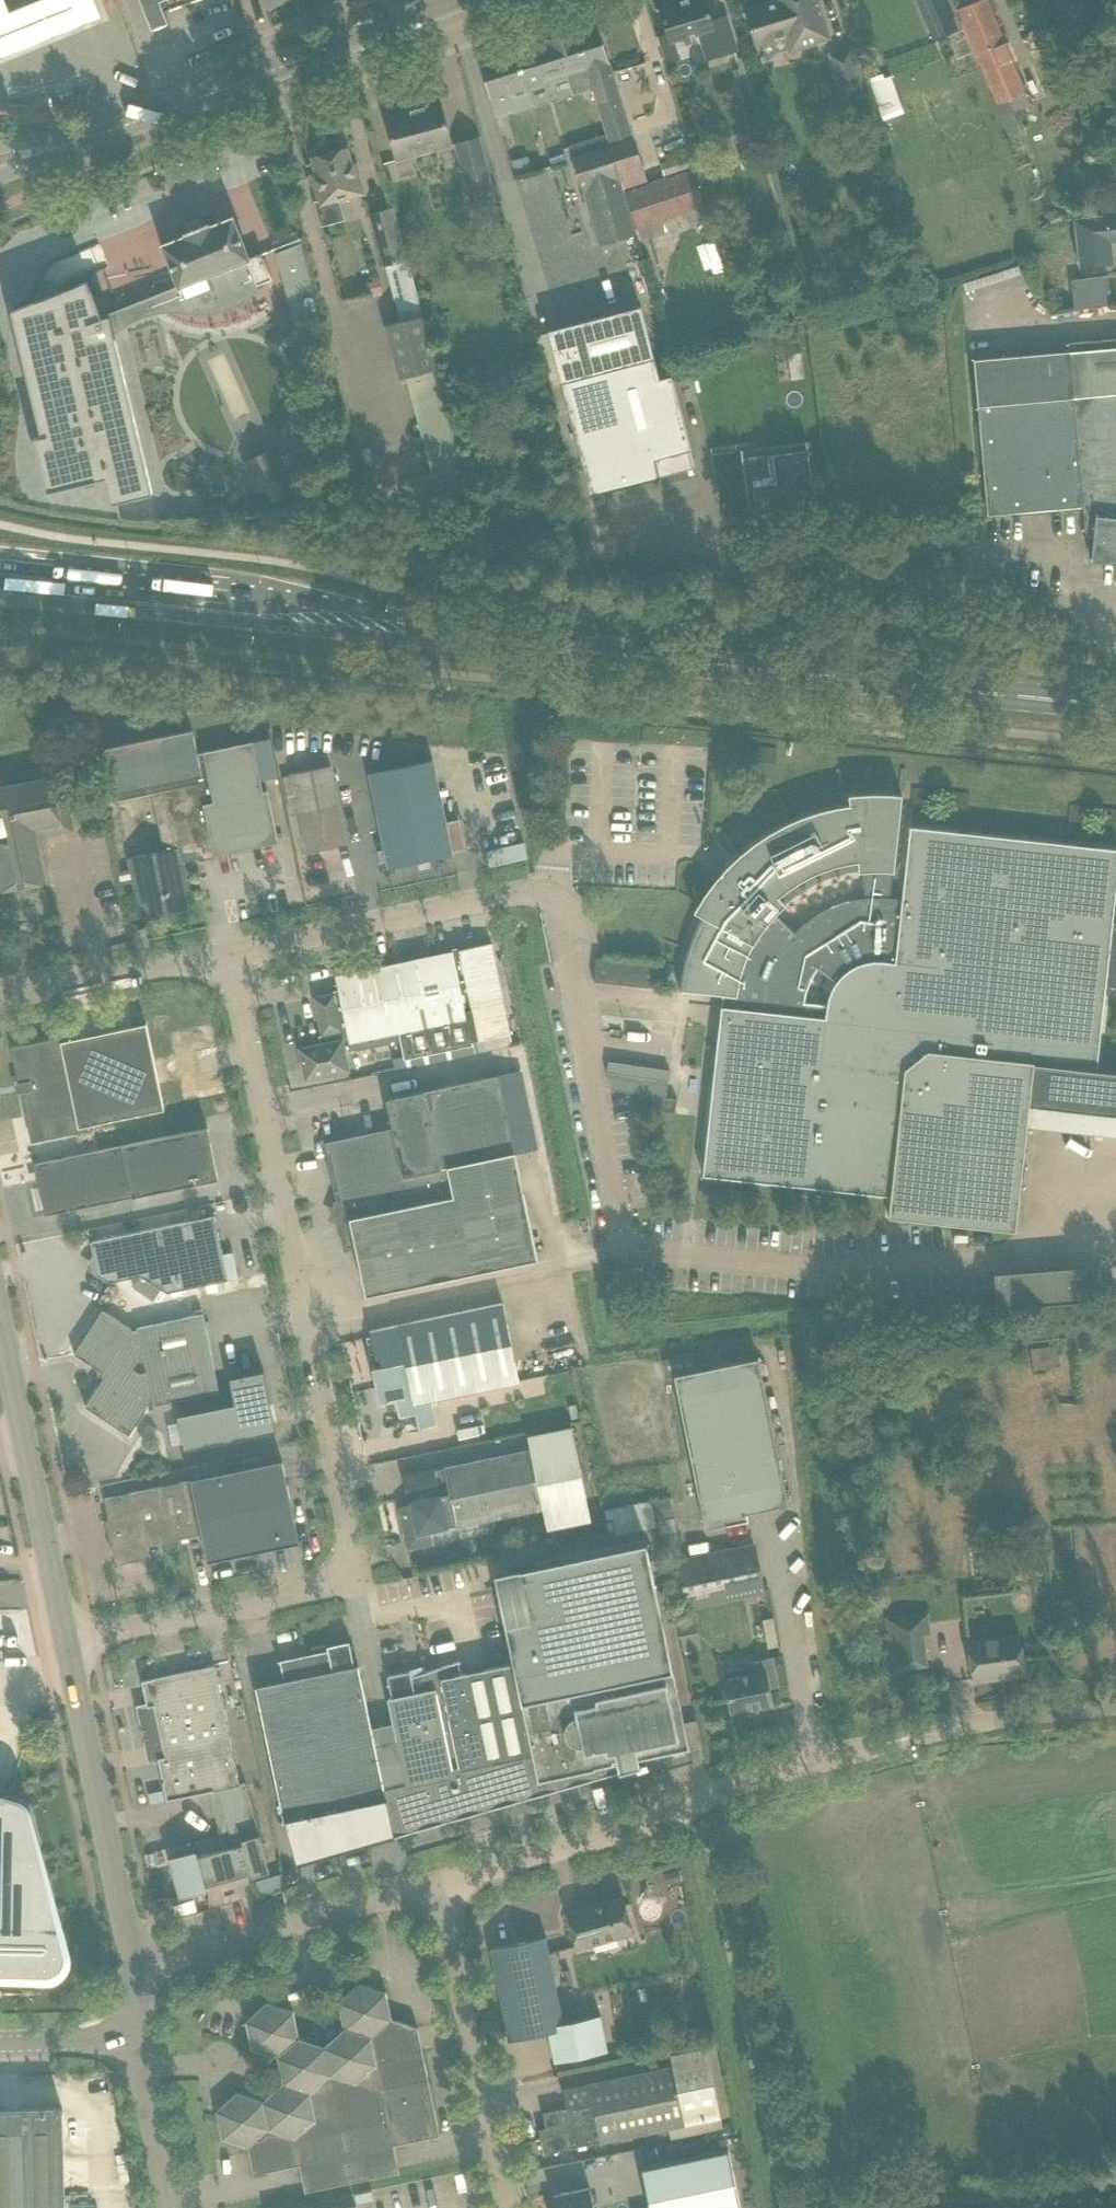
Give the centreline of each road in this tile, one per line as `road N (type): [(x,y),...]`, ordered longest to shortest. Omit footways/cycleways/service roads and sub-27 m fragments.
road 1 (unclassified): [(67,1642),(321,1586),(341,1575),(350,1553),(232,956)]
road 2 (primary): [(1115,702),(407,633),(244,602)]
road 3 (unclassified): [(443,1887),(672,1817),(727,1785),(810,1763),(966,1730),(1115,1714)]
road 4 (tertiary): [(40,151),(451,0)]
road 5 (unclassified): [(67,1642),(0,1311)]
road 6 (unclassified): [(135,1972),(67,1642)]
road 7 (unclassified): [(509,2207),(443,1887)]
road 8 (unclassified): [(135,1972),(443,1887)]
road 9 (unclassified): [(232,956),(532,892)]
road 10 (residential): [(1115,638),(1100,636),(1078,601),(841,577)]
road 11 (primary): [(0,579),(244,602)]
road 12 (unclassified): [(0,1003),(232,956)]
road 13 (unclassified): [(170,2207),(136,2040)]
road 14 (unclassified): [(0,2045),(136,2040)]

